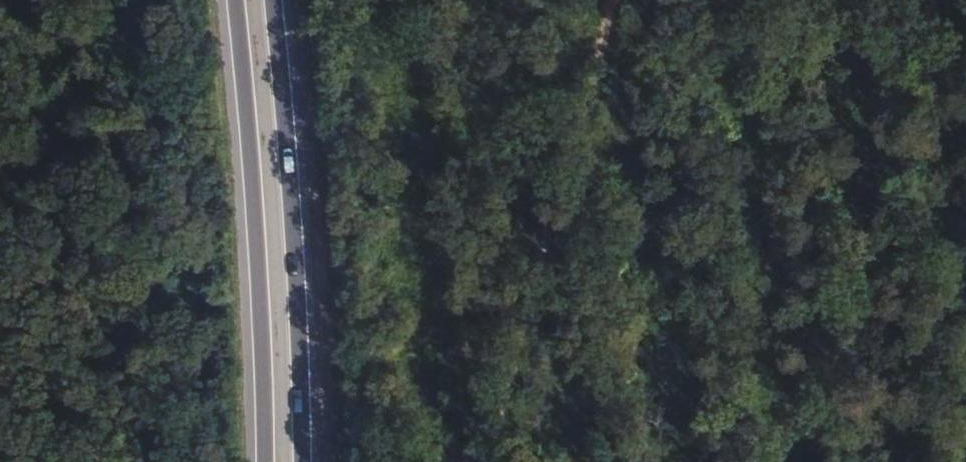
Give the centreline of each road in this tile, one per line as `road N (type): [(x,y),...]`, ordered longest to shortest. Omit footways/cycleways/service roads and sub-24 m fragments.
road 1 (track): [(354,461),(333,208),(965,441)]
road 2 (track): [(478,461),(606,0)]
road 3 (primary): [(238,0),(263,291),(266,461)]
road 4 (primary): [(301,461),(274,0)]
road 5 (track): [(0,115),(197,169)]

